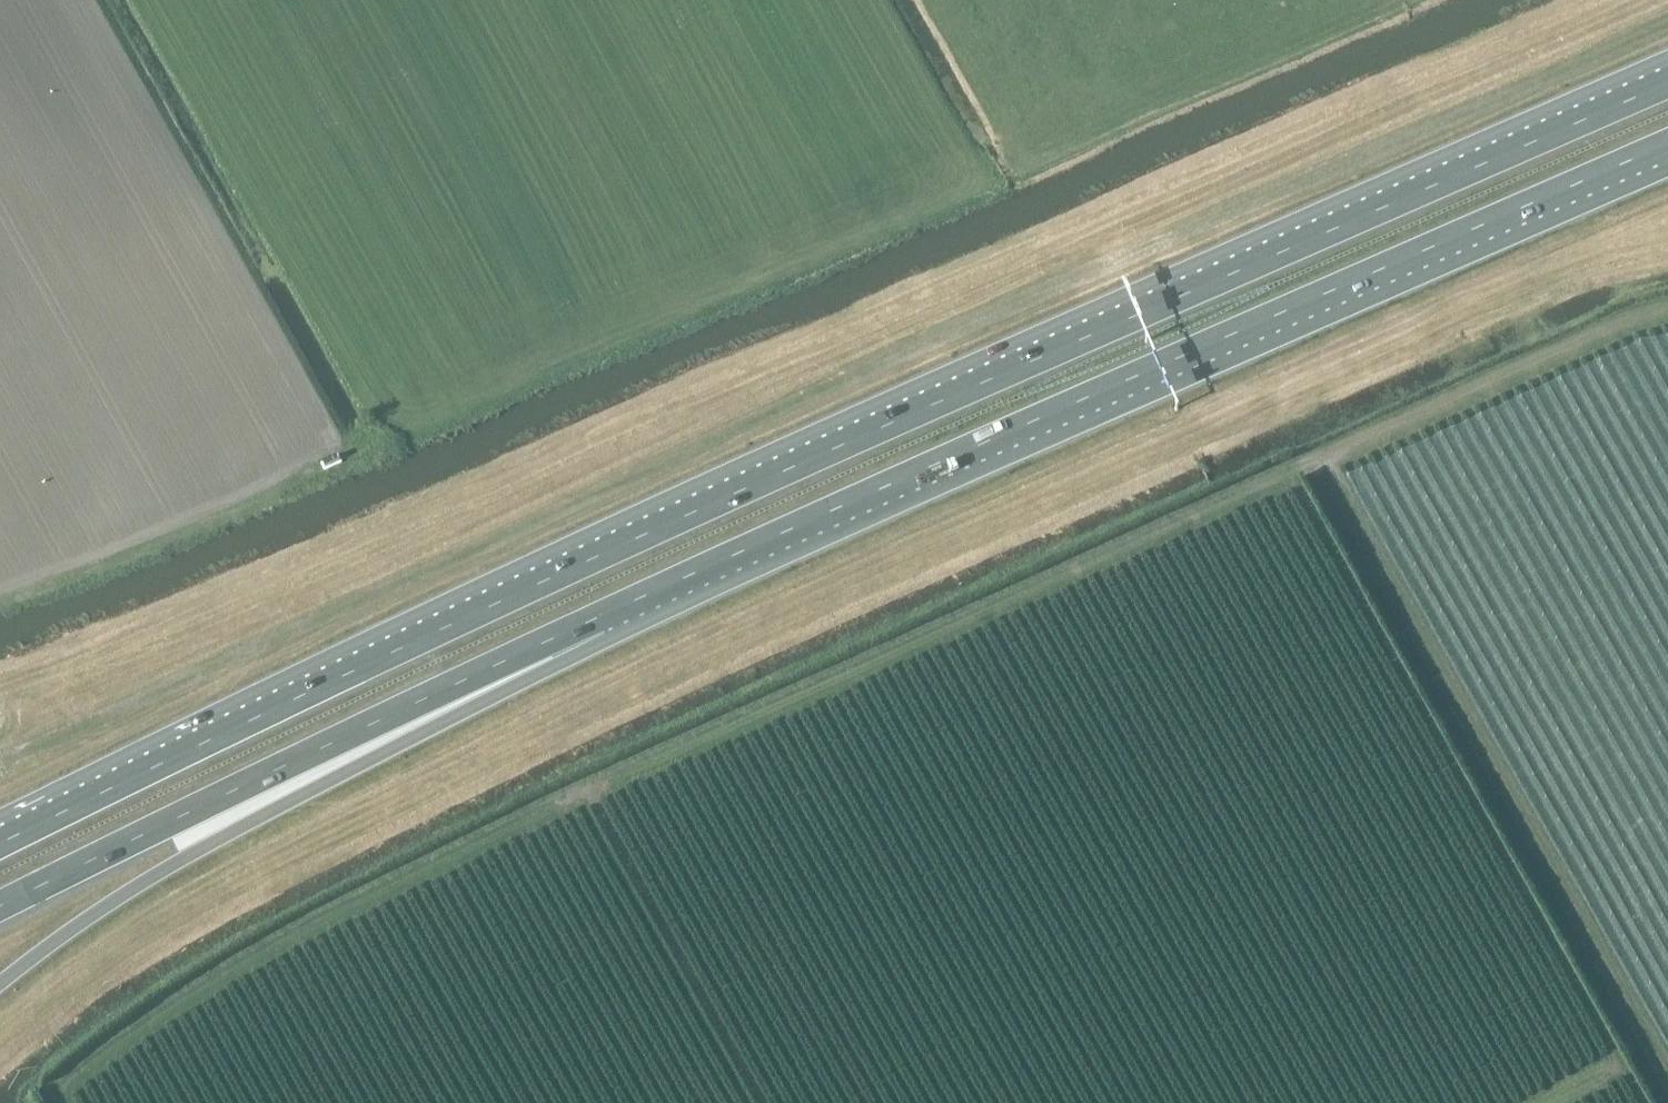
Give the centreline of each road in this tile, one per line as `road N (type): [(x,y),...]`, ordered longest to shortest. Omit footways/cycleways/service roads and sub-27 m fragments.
road 1 (trunk): [(1667,83),(672,521),(0,844)]
road 2 (trunk): [(598,617),(1667,143)]
road 3 (trunk): [(0,984),(184,858),(495,695),(598,617)]
road 4 (trunk): [(0,908),(598,617)]

